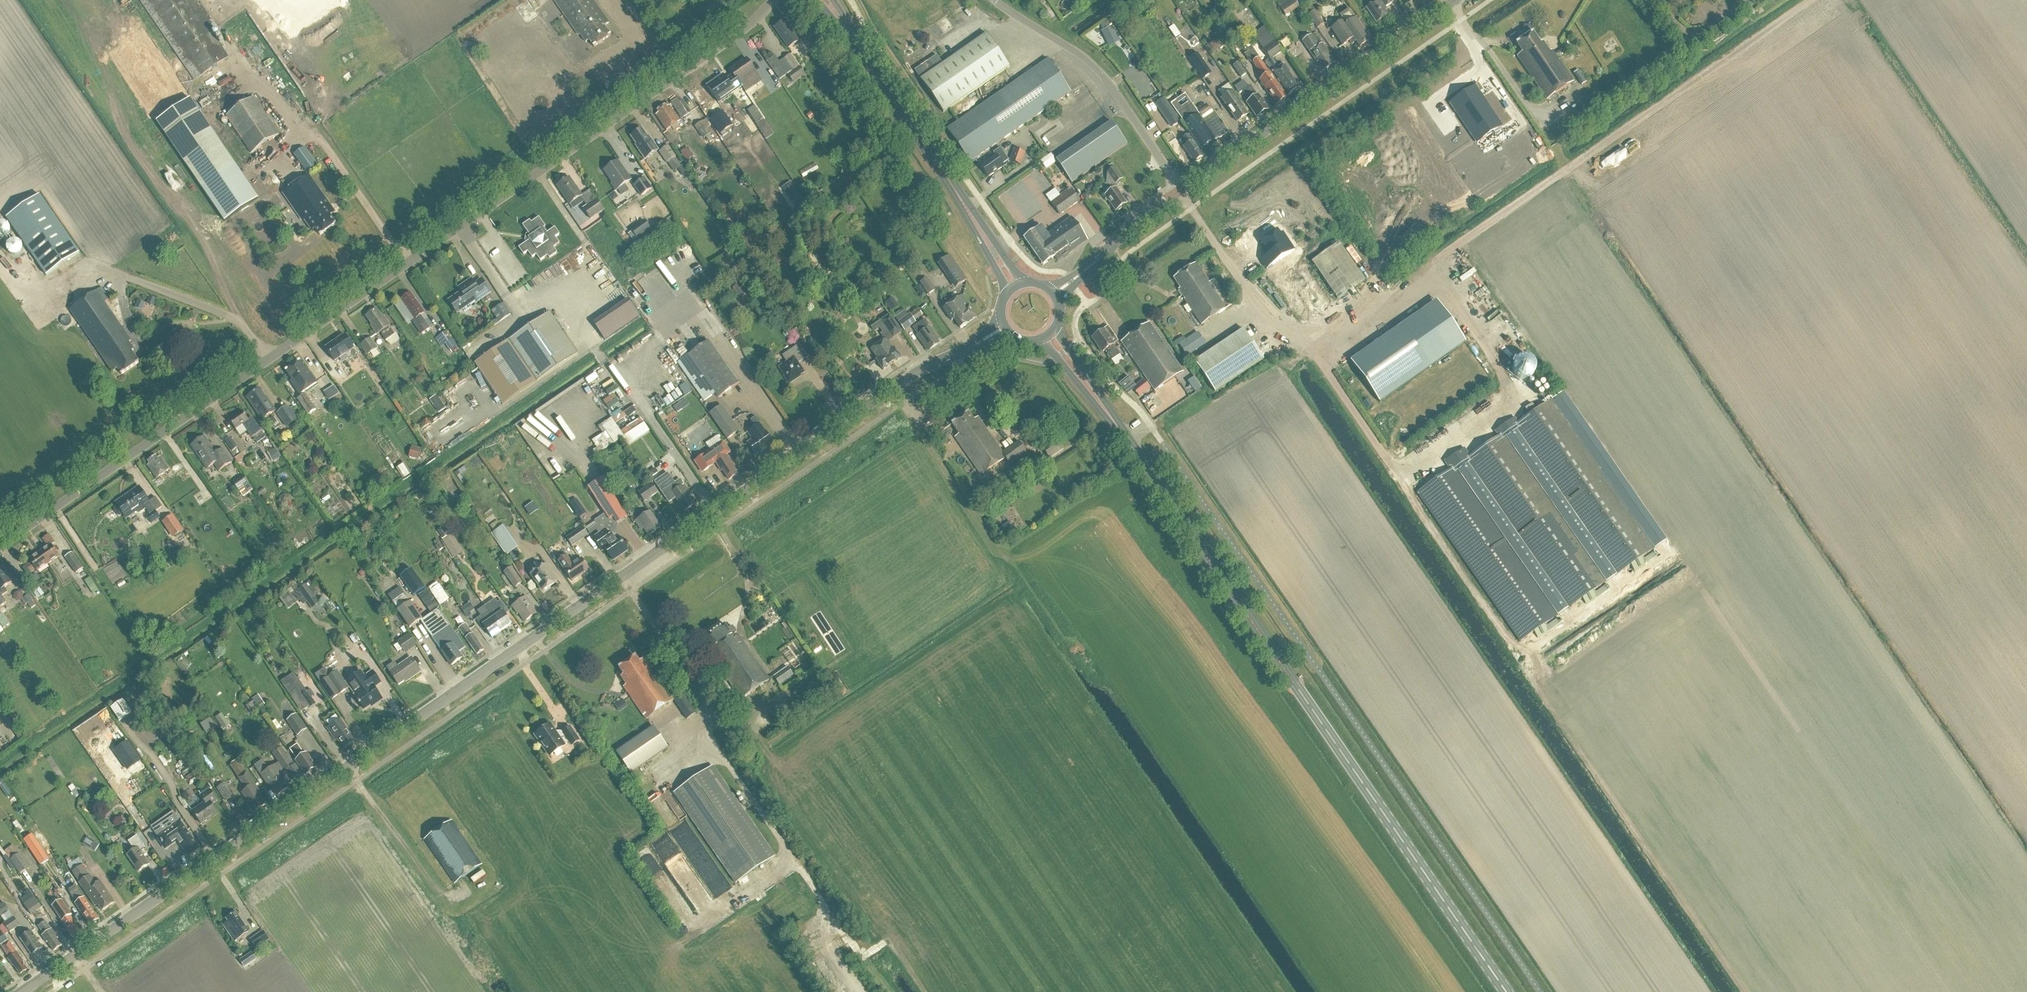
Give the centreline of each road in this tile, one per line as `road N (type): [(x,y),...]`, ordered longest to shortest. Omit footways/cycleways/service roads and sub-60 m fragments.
road 1 (tertiary): [(21,991),(911,377),(1005,327)]
road 2 (unclassified): [(0,546),(744,30),(772,0)]
road 3 (primary): [(1506,991),(1047,335)]
road 4 (tertiary): [(1181,189),(1455,0)]
road 5 (primary): [(1017,287),(843,26)]
road 6 (residential): [(1181,189),(1098,71),(992,0)]
road 7 (track): [(1393,468),(1511,641),(1536,660),(1539,678)]
road 8 (tertiary): [(1052,296),(1181,189)]

